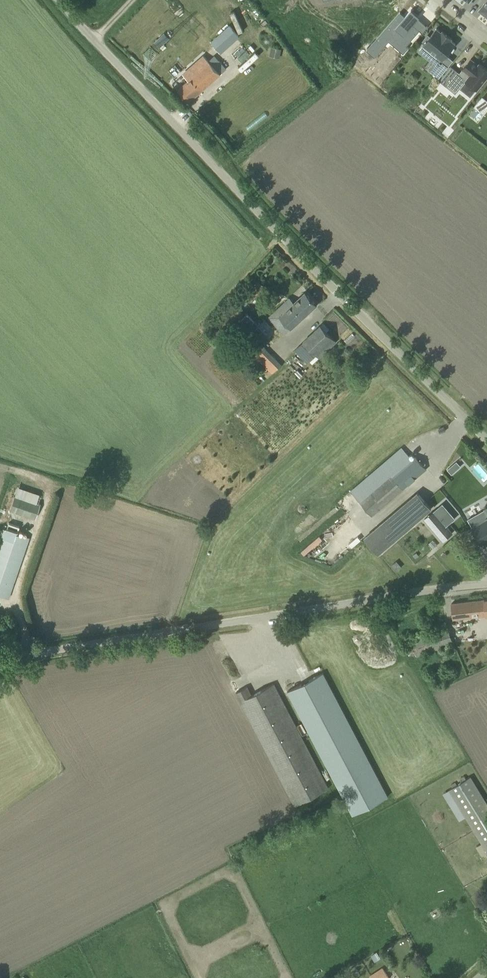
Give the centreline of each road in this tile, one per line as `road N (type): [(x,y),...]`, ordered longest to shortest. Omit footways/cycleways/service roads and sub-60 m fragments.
road 1 (unclassified): [(486,441),(95,41)]
road 2 (unclassified): [(0,666),(79,646),(486,585)]

